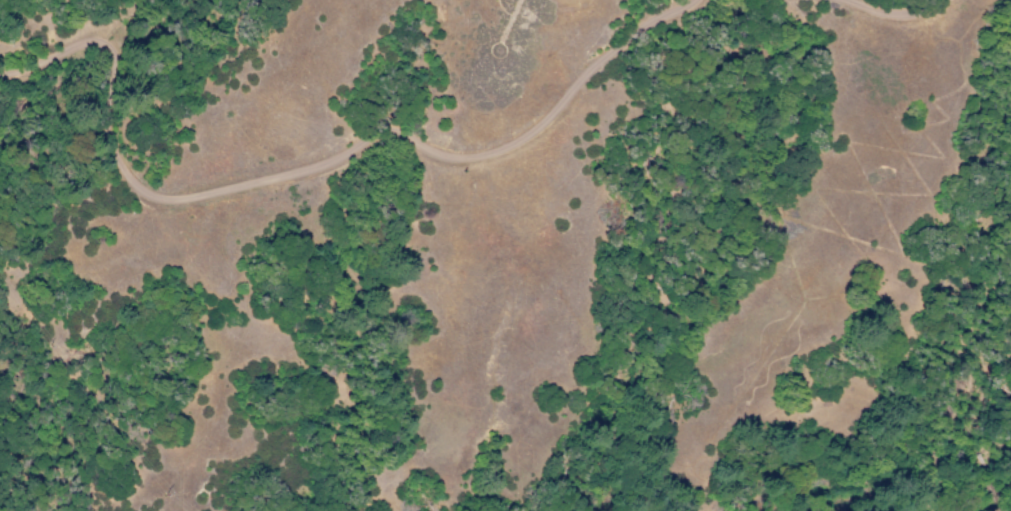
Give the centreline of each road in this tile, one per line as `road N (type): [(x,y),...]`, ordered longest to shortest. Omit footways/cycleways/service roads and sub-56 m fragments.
road 1 (residential): [(700,0),(600,62),(560,113),(513,150),(455,160),(375,138),(326,165),(181,200),(141,189),(119,159),(114,41),(0,80)]
road 2 (residential): [(952,0),(932,23),(842,0)]

